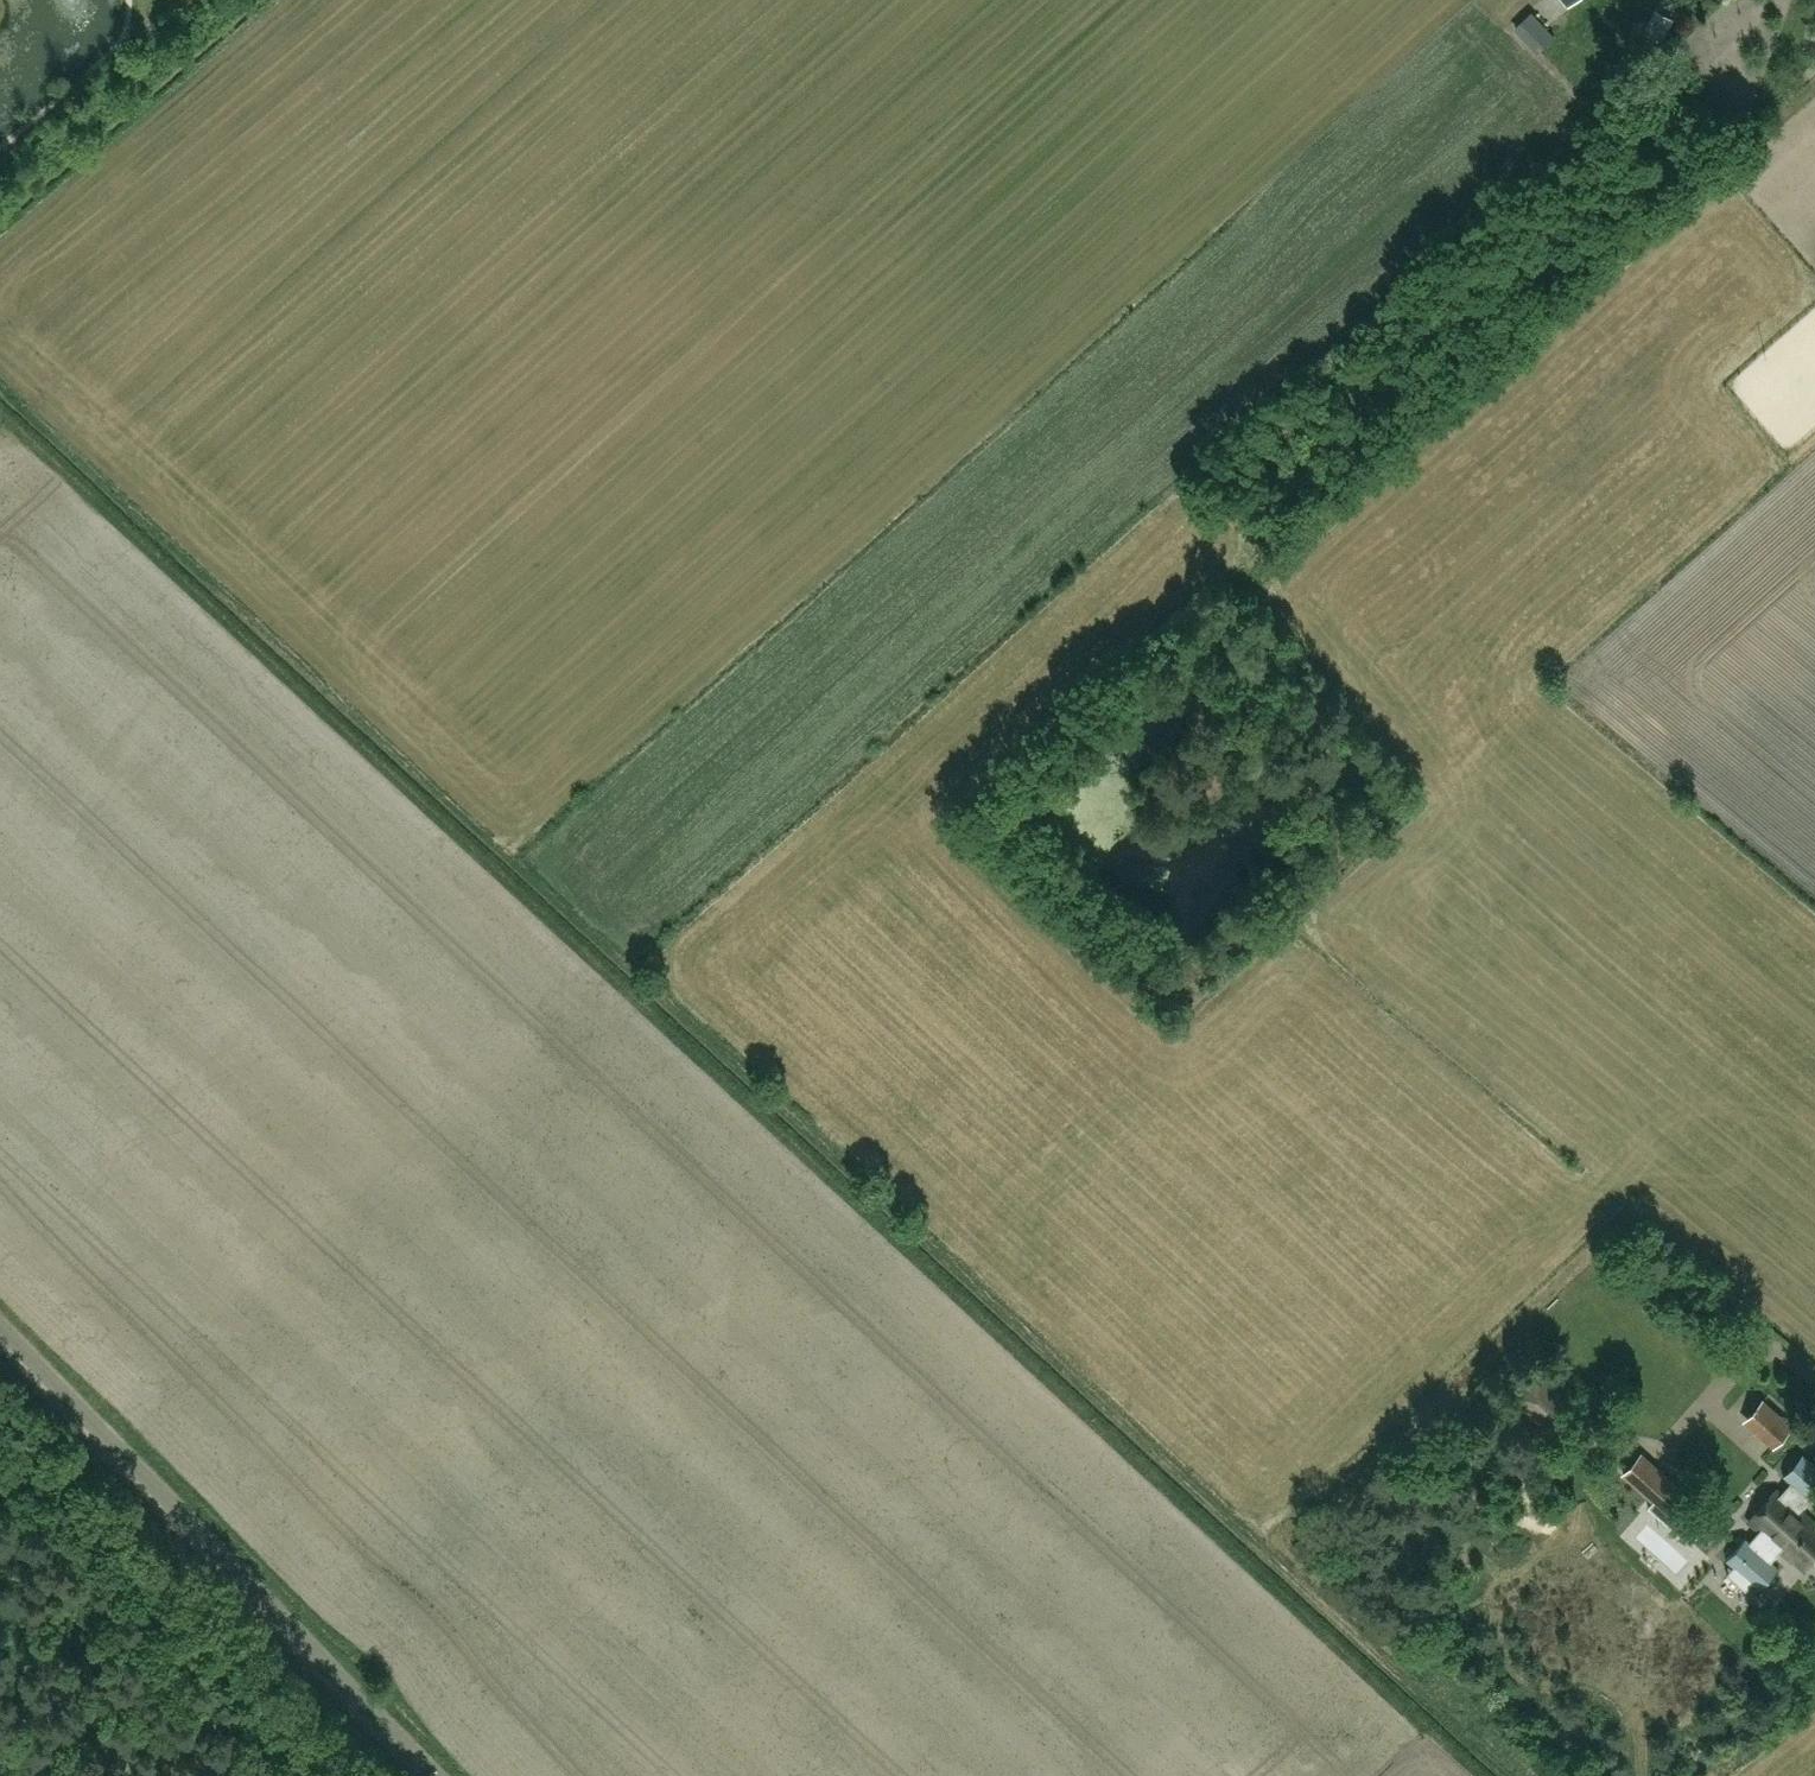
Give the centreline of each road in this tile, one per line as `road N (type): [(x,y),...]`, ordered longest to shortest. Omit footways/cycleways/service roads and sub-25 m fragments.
road 1 (unclassified): [(436,1775),(0,1326)]

